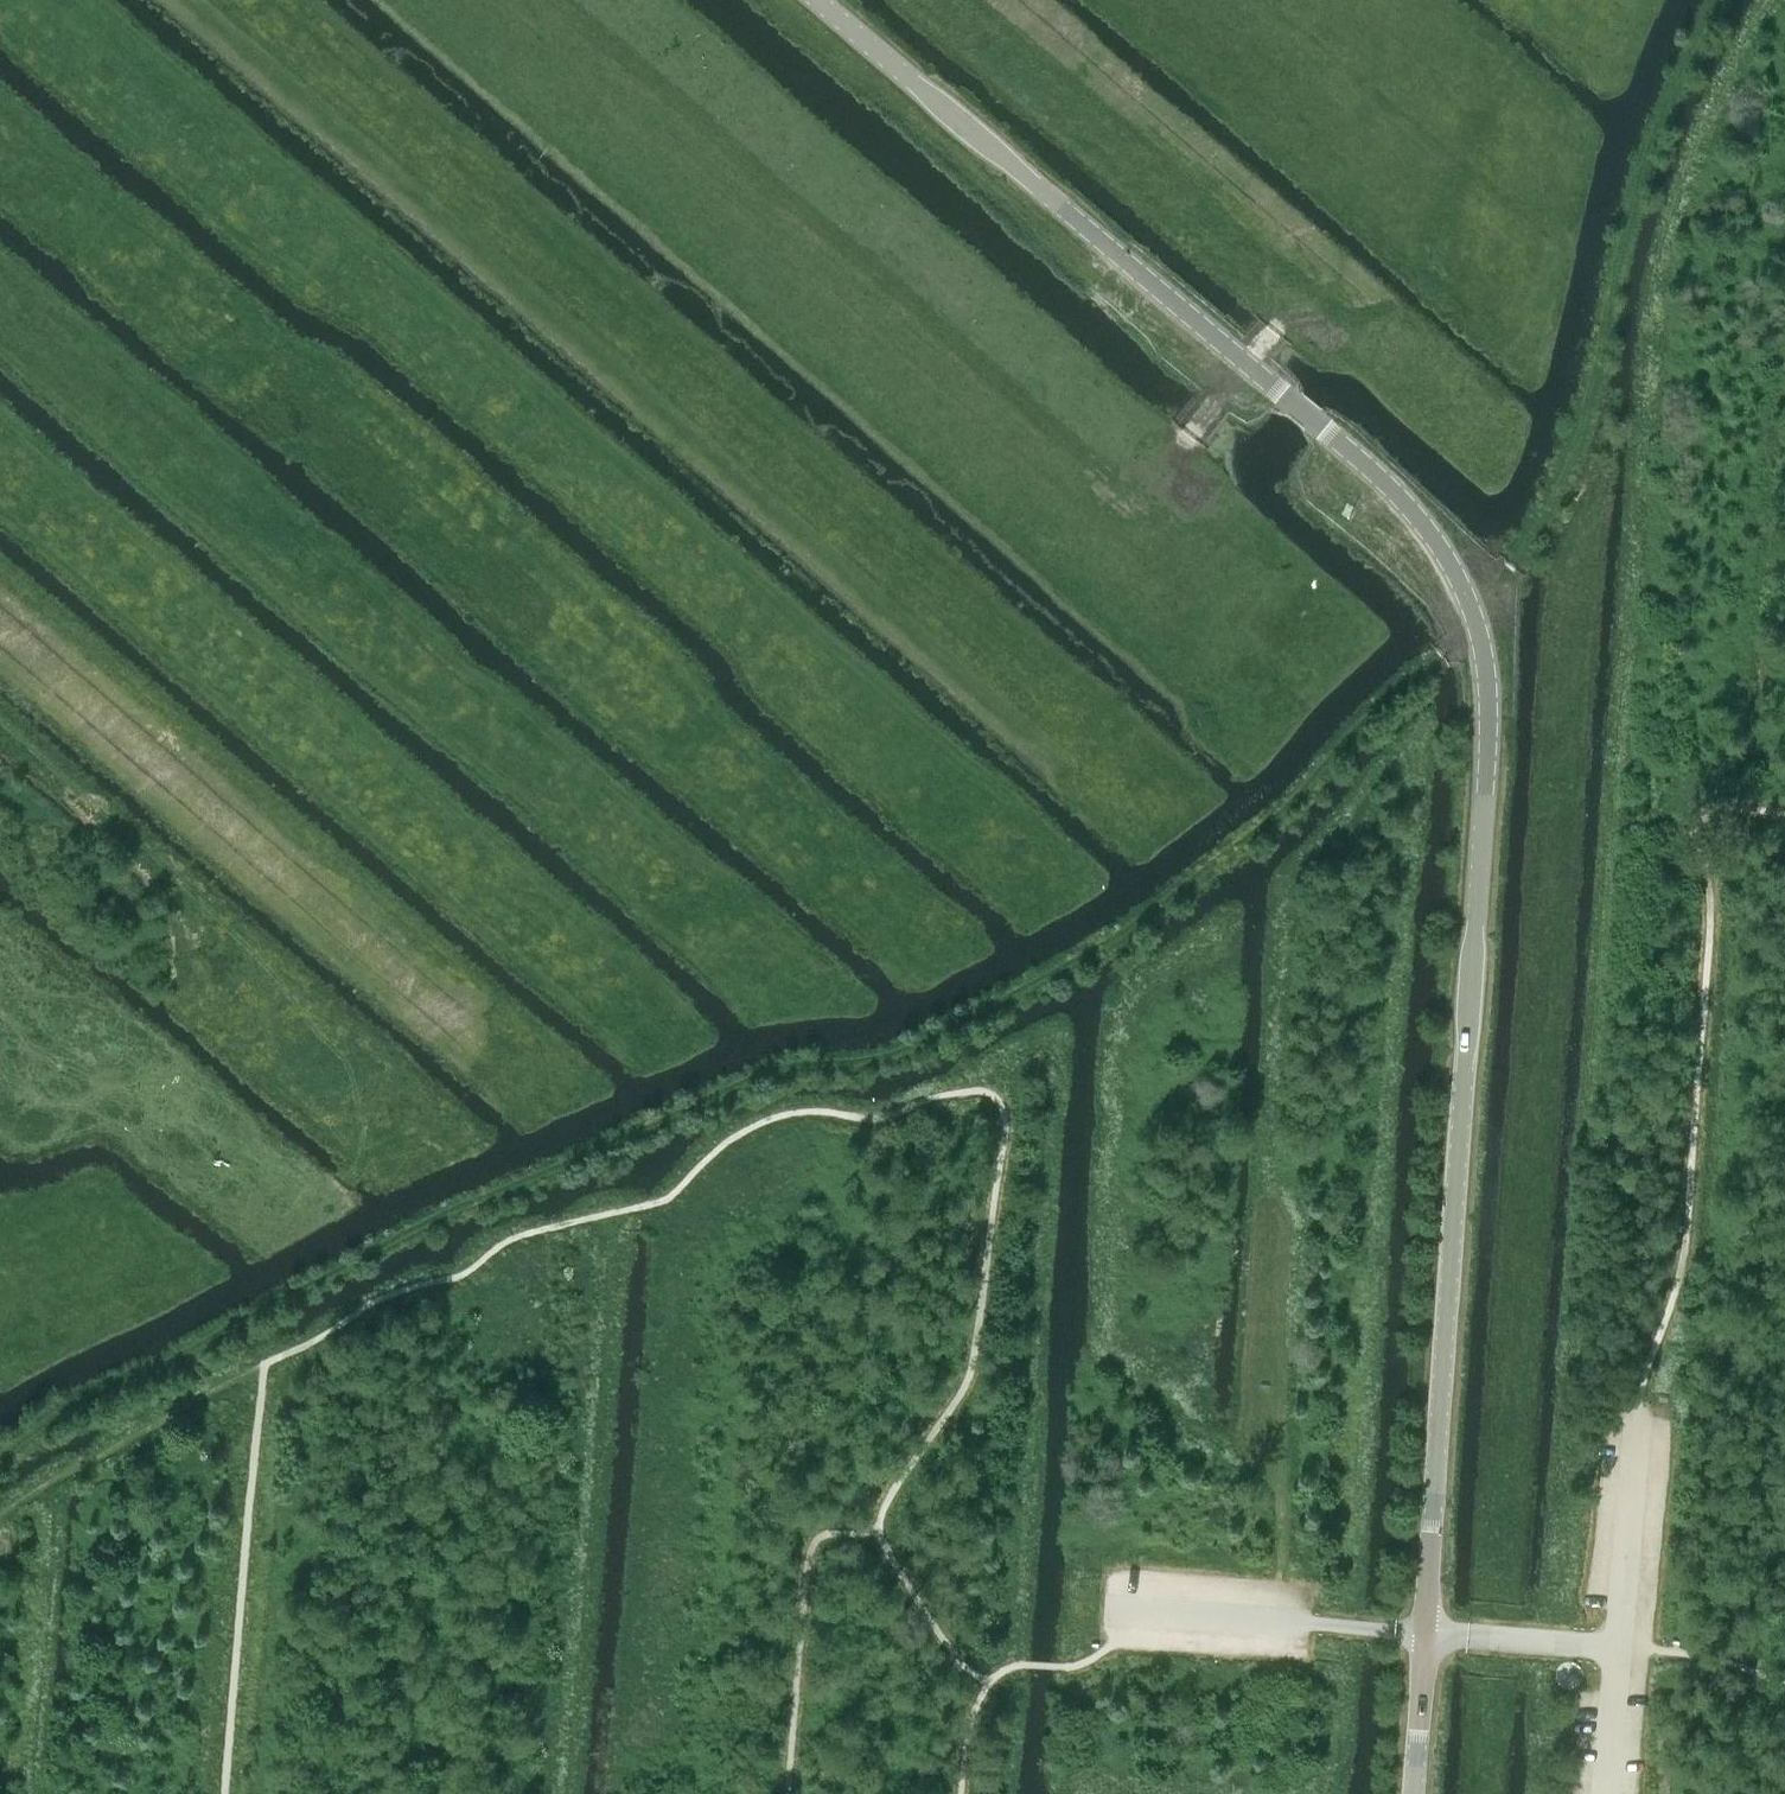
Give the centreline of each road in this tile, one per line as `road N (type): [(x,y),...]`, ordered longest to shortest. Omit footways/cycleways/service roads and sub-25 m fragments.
road 1 (tertiary): [(1427,1630),(1488,688),(1470,618),(1437,555),(1336,446),(810,0)]
road 2 (unclassified): [(1427,1630),(1617,1647),(1636,1407)]
road 3 (unclassified): [(1427,1630),(1117,1605)]
road 4 (tertiary): [(1414,1793),(1427,1630)]

